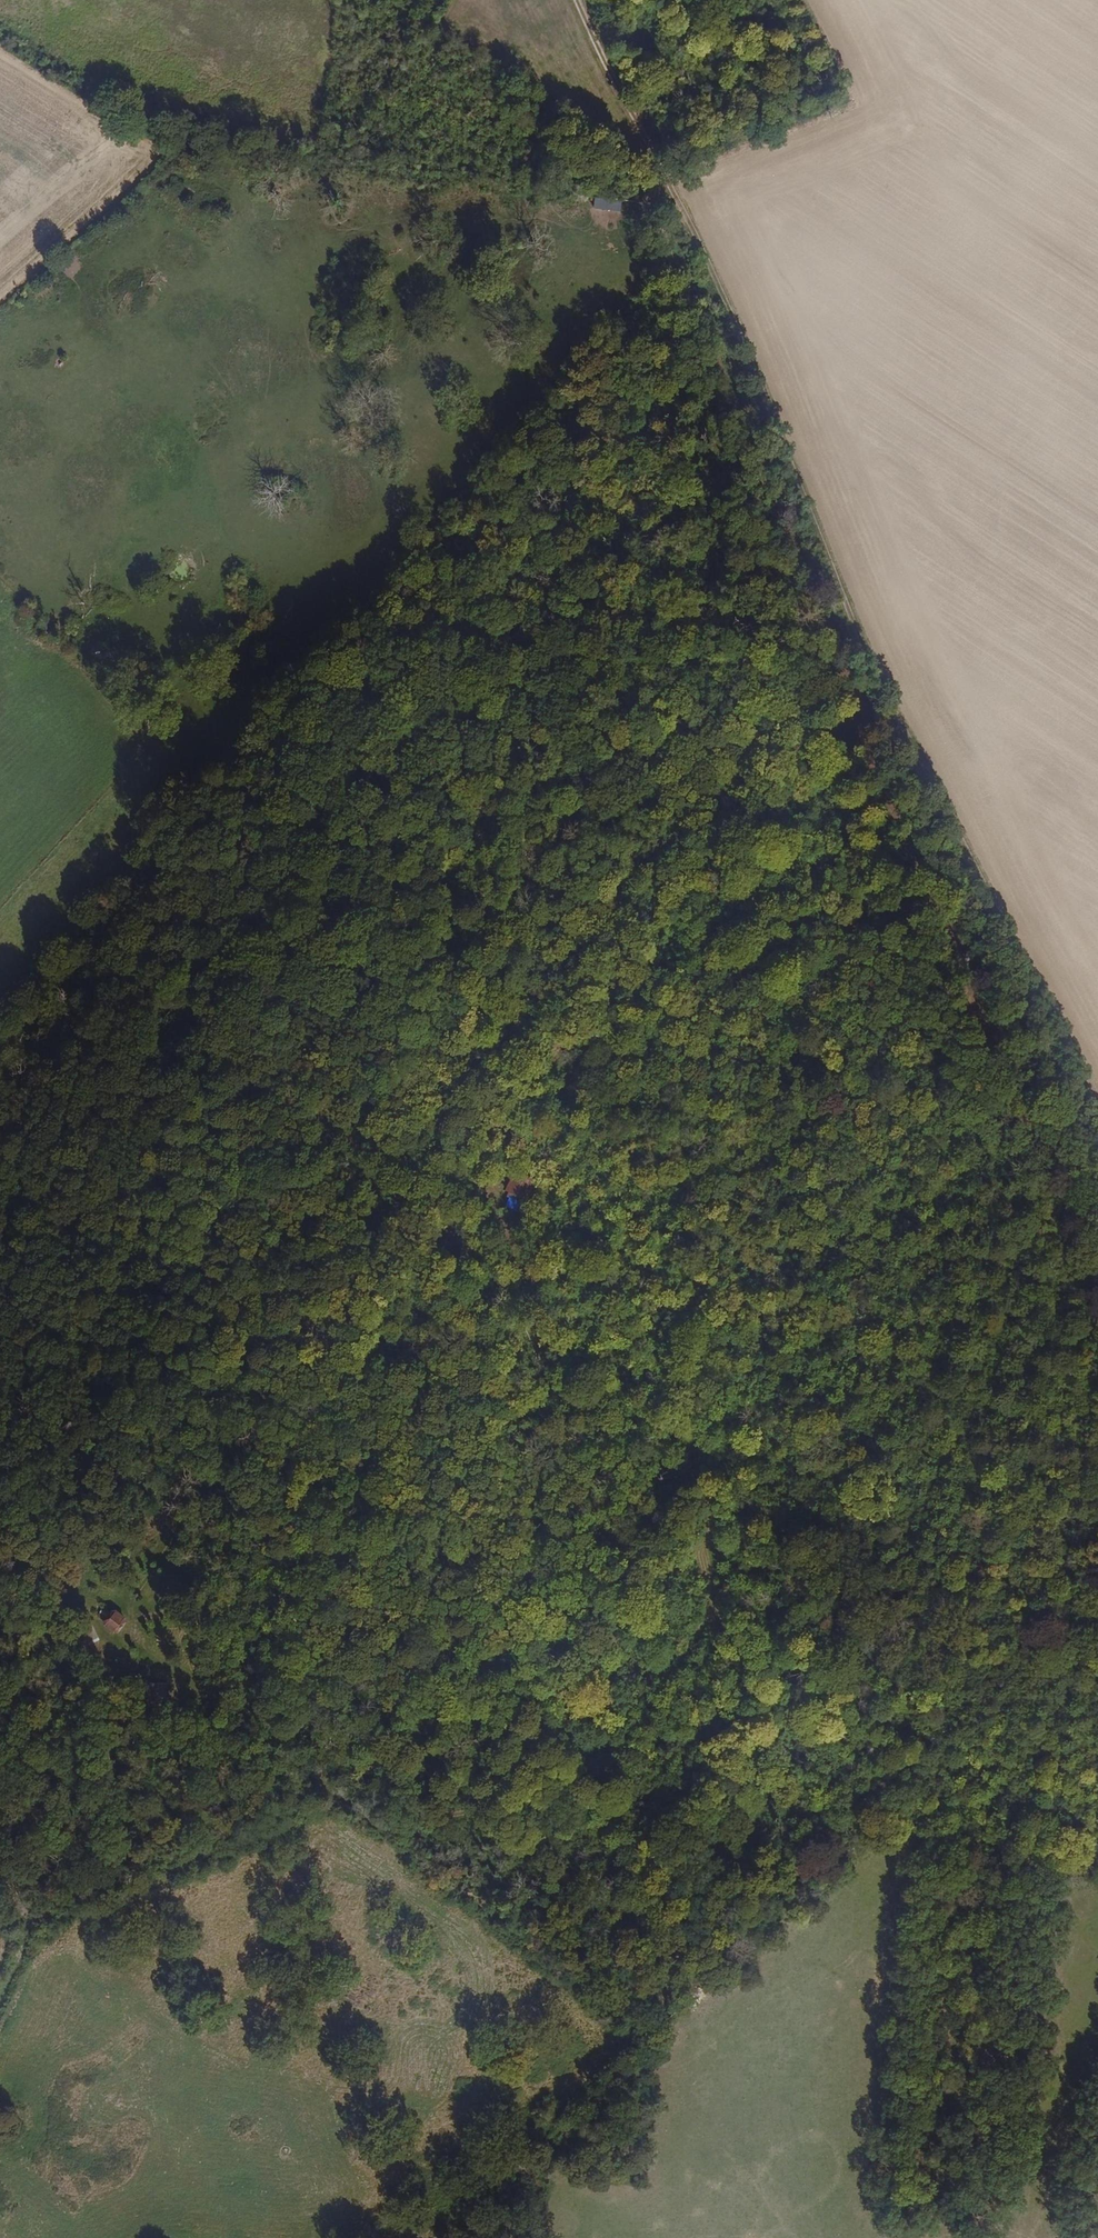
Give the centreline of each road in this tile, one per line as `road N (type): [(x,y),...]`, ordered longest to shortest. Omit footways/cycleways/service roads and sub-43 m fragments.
road 1 (track): [(1097,1122),(911,745),(665,175)]
road 2 (track): [(380,0),(644,142)]
road 3 (track): [(665,175),(575,0)]

